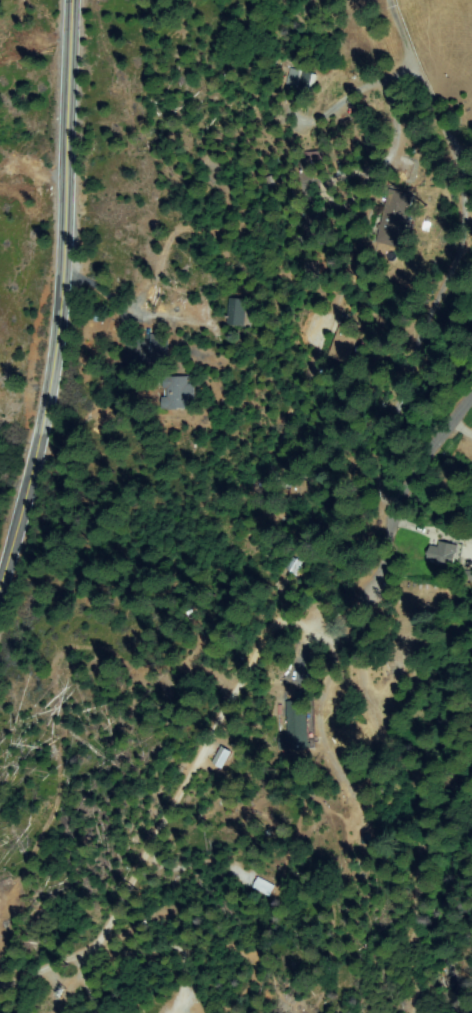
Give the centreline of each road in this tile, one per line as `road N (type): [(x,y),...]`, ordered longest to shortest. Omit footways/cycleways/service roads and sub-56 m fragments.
road 1 (secondary): [(0,595),(46,425),(59,336),(74,0)]
road 2 (residential): [(260,460),(298,396),(321,327),(271,64),(288,38),(348,0)]
road 3 (residential): [(256,658),(320,630),(371,577),(404,496),(471,405)]
road 4 (residential): [(256,658),(307,533),(360,444)]
road 5 (residential): [(360,444),(448,301),(471,246)]
road 6 (residential): [(471,200),(406,54),(392,0)]

